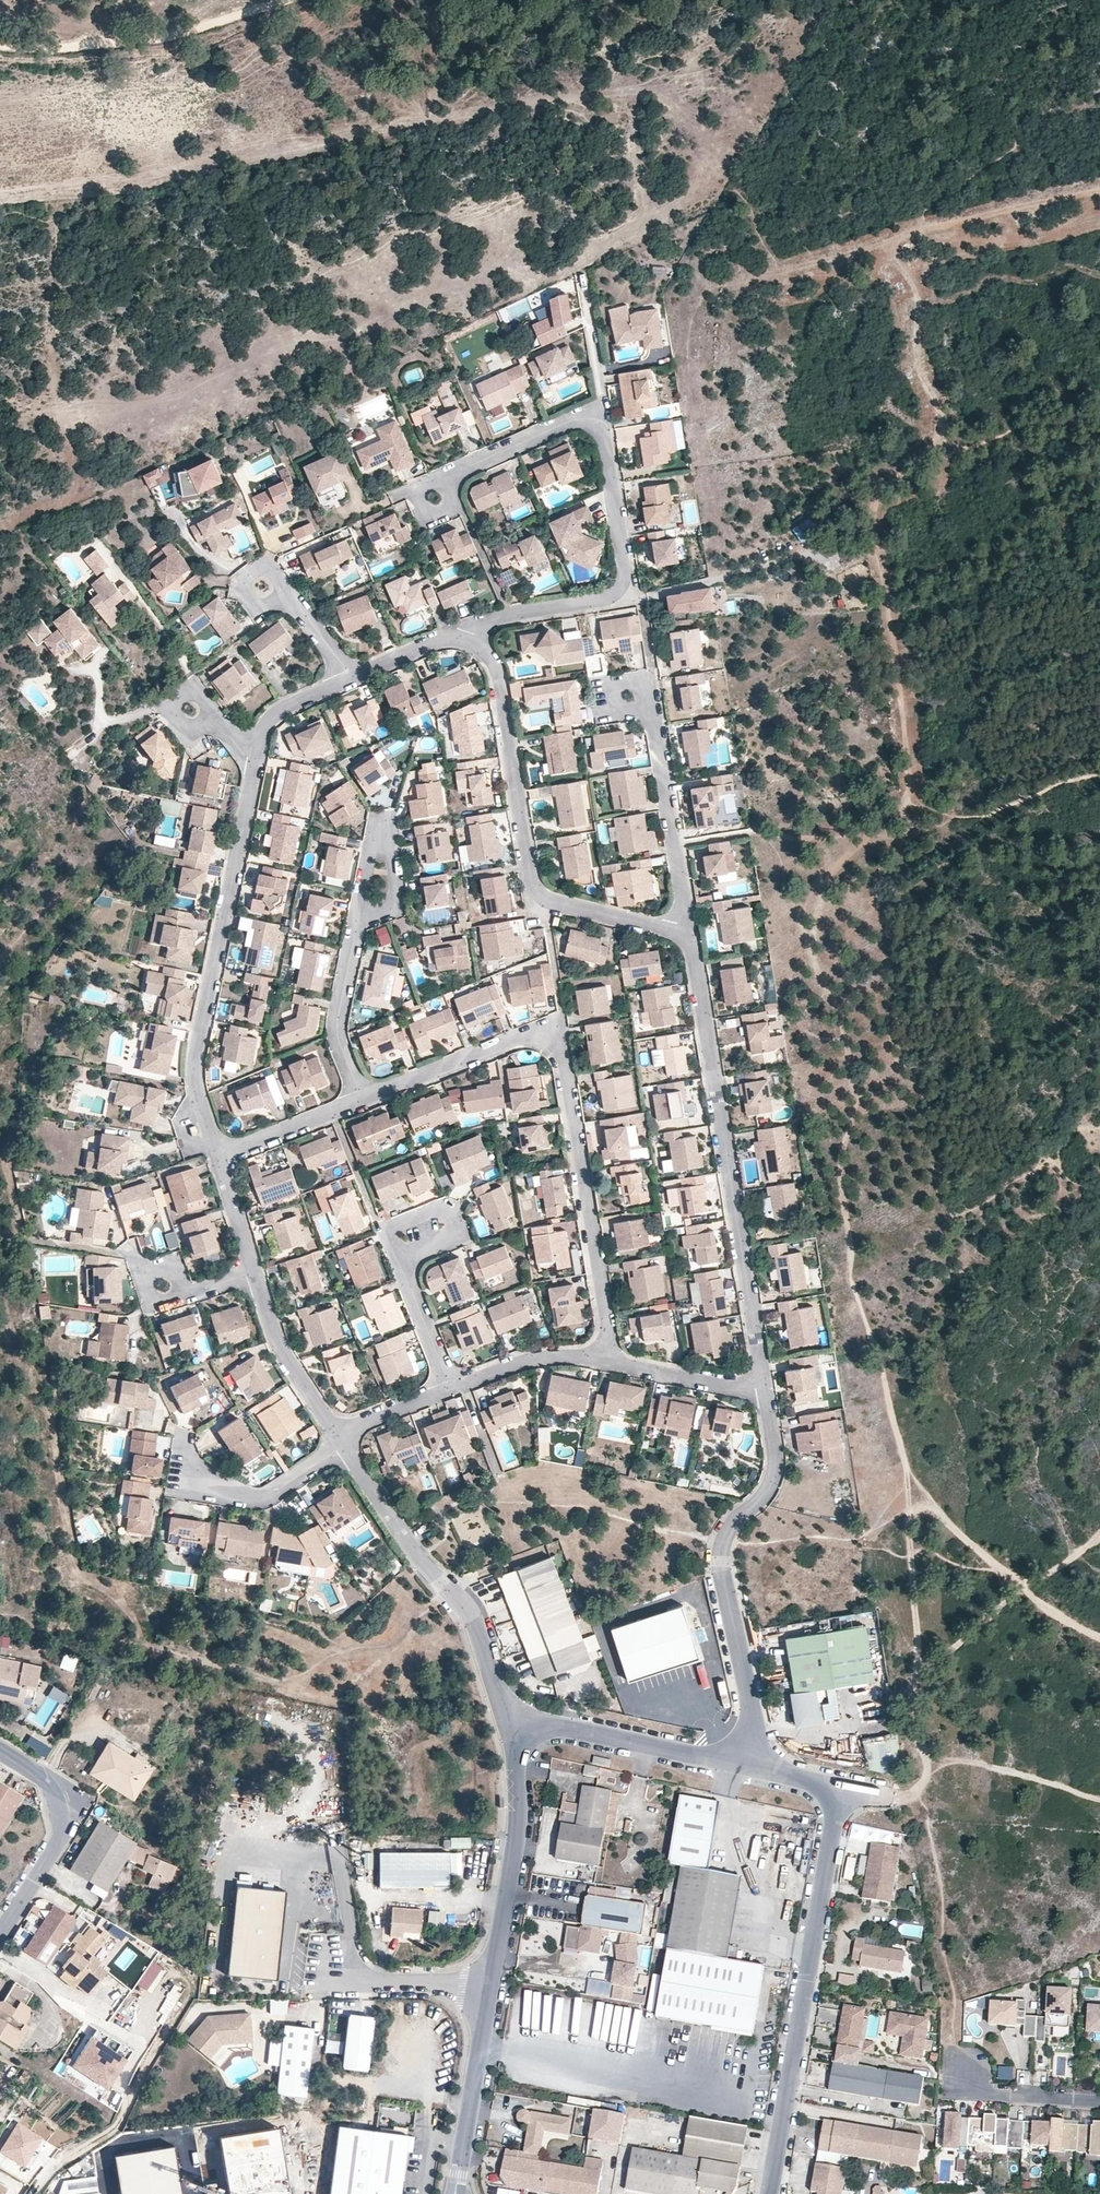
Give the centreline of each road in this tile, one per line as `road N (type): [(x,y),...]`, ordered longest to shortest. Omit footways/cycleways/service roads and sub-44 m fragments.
road 1 (residential): [(362,1101),(513,1040),(545,1042),(559,1054),(613,1361)]
road 2 (residential): [(676,933),(693,953),(766,1391)]
road 3 (residential): [(254,757),(195,1057),(219,1157)]
road 4 (residential): [(468,644),(495,675),(538,894),(676,933)]
road 5 (residential): [(768,2193),(837,1798)]
road 6 (residential): [(766,1391),(774,1471),(761,1498),(734,1519),(722,1552),(751,1716),(740,1769)]
road 7 (residential): [(592,423),(606,446),(626,567),(620,589),(601,601),(490,623),(468,644)]
road 8 (residential): [(511,1730),(469,1615),(414,1555),(344,1448)]
road 9 (track): [(0,42),(117,43),(271,0)]
road 10 (residential): [(490,1989),(518,1819),(511,1730)]
road 11 (residential): [(640,706),(651,718),(685,902),(676,933)]
road 12 (residential): [(740,1769),(563,1729),(511,1730)]
road 13 (track): [(923,1676),(1099,1536)]
road 14 (track): [(923,227),(720,284)]
road 15 (residential): [(456,2193),(490,1989)]
road 16 (residential): [(360,918),(337,1030),(362,1101)]
road 17 (residential): [(254,1274),(275,1338),(337,1436)]
road 18 (track): [(923,227),(1099,189)]
road 19 (residential): [(194,1476),(260,1500),(344,1448)]
road 20 (residential): [(450,1391),(538,1359),(613,1361)]
road 21 (residential): [(490,1989),(329,1979)]
road 22 (residential): [(592,423),(568,423),(444,476)]
road 23 (residential): [(613,1361),(766,1391)]
road 24 (residential): [(0,1932),(81,1801)]
road 25 (residential): [(360,918),(377,842),(389,851),(393,897),(386,910)]
road 26 (residential): [(219,1157),(362,1101)]
road 27 (residential): [(584,276),(602,397),(592,423)]
road 28 (track): [(900,1798),(914,1798),(930,1780),(918,1729),(923,1676)]
road 29 (residential): [(964,2073),(994,2096),(1099,2102)]
road 30 (residential): [(400,1261),(450,1391)]
road 31 (residential): [(350,677),(278,711),(254,757)]
road 32 (residential): [(468,644),(442,641),(350,677)]
road 33 (residential): [(400,1261),(388,1233),(444,1209),(456,1238)]
road 34 (residential): [(219,1157),(254,1274)]
road 35 (residential): [(337,1436),(450,1391)]

